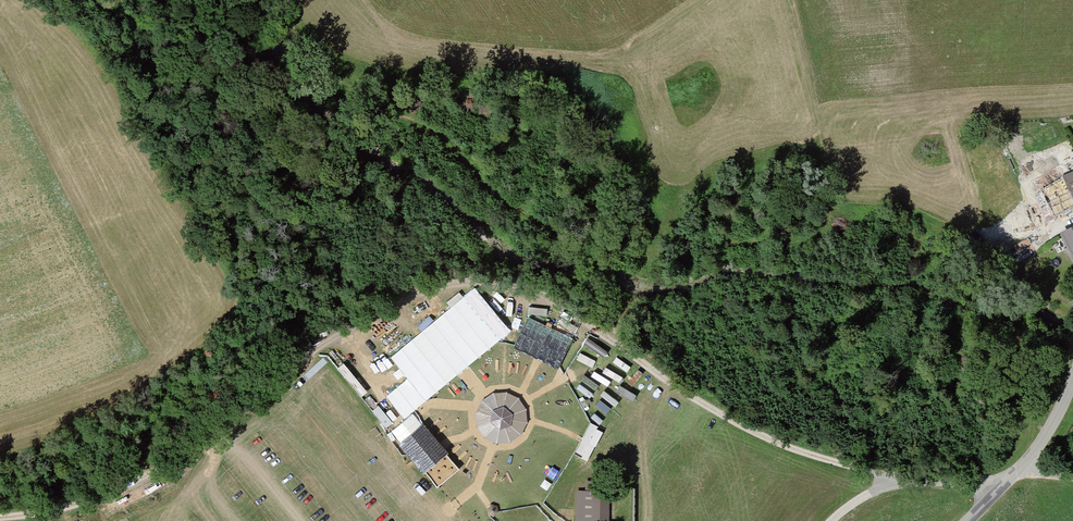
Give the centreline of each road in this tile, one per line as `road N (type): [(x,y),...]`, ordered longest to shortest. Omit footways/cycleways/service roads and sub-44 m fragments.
road 1 (track): [(898,480),(781,444),(688,395),(570,311),(485,282),(449,284),(355,325),(202,448),(132,482),(47,514),(0,518)]
road 2 (track): [(287,0),(295,27),(337,72),(425,129)]
road 3 (unclassified): [(1072,381),(1034,452),(998,490)]

